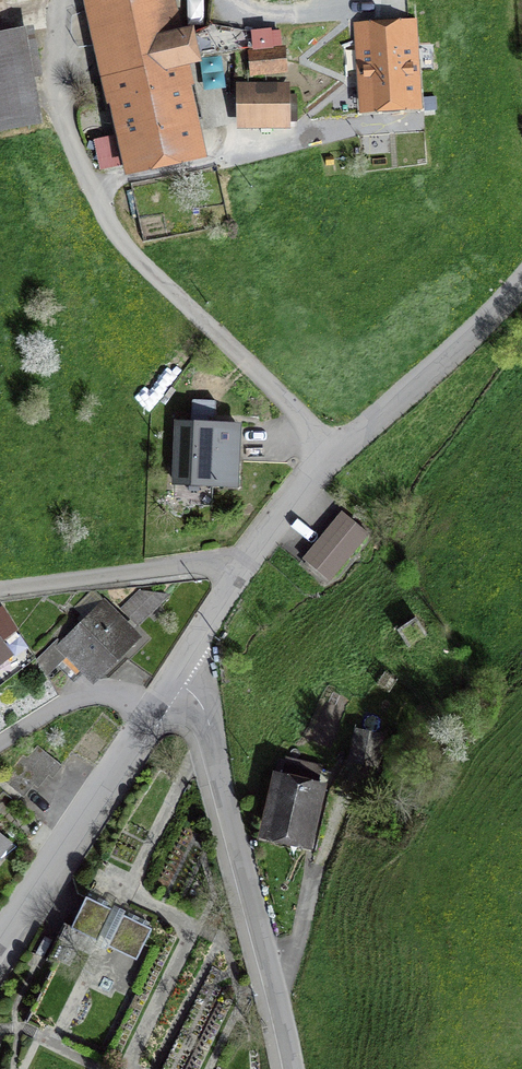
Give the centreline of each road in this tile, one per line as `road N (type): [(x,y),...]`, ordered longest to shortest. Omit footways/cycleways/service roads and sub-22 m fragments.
road 1 (unclassified): [(176,670),(207,720),(292,1068)]
road 2 (residential): [(247,558),(338,451),(521,281)]
road 3 (residential): [(0,944),(154,705)]
road 4 (residential): [(247,558),(0,590)]
road 5 (residential): [(154,705),(116,694),(78,697),(0,743)]
road 6 (residential): [(176,670),(247,558)]

